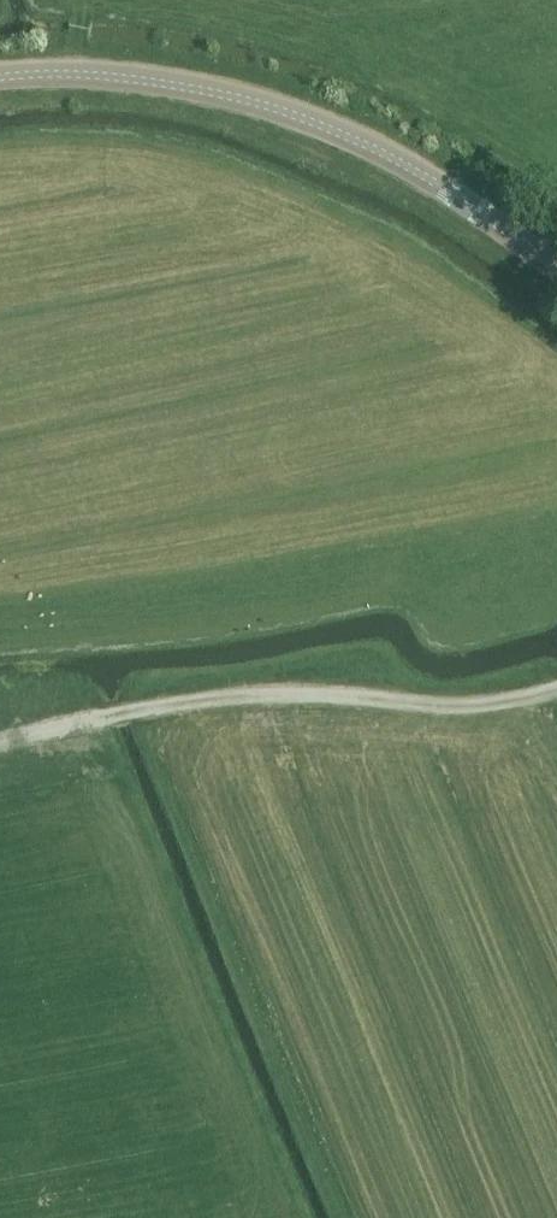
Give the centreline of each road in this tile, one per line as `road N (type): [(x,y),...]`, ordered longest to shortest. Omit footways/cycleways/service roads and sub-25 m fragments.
road 1 (tertiary): [(556,269),(338,131),(235,98),(130,78),(0,78)]
road 2 (track): [(556,696),(520,705),(270,699),(0,733)]

